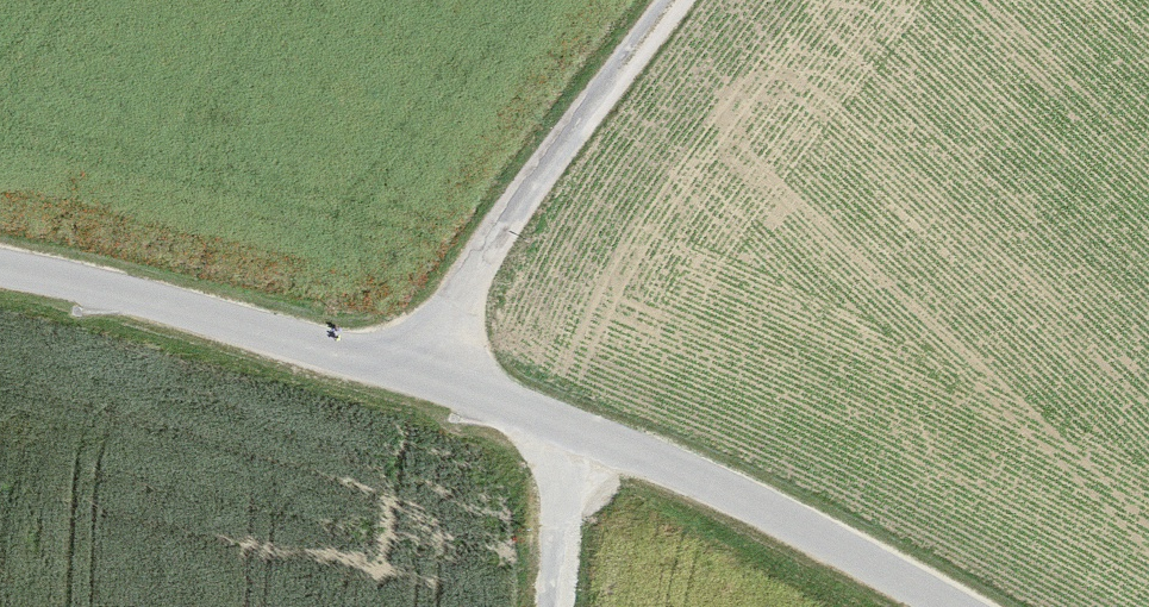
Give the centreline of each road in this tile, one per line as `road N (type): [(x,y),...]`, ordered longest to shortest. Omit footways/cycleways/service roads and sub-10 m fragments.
road 1 (unclassified): [(587,427),(297,335),(0,268)]
road 2 (track): [(681,0),(491,248),(437,383)]
road 3 (unclassified): [(955,606),(587,427)]
road 4 (unclassified): [(587,427),(560,533),(555,606)]

